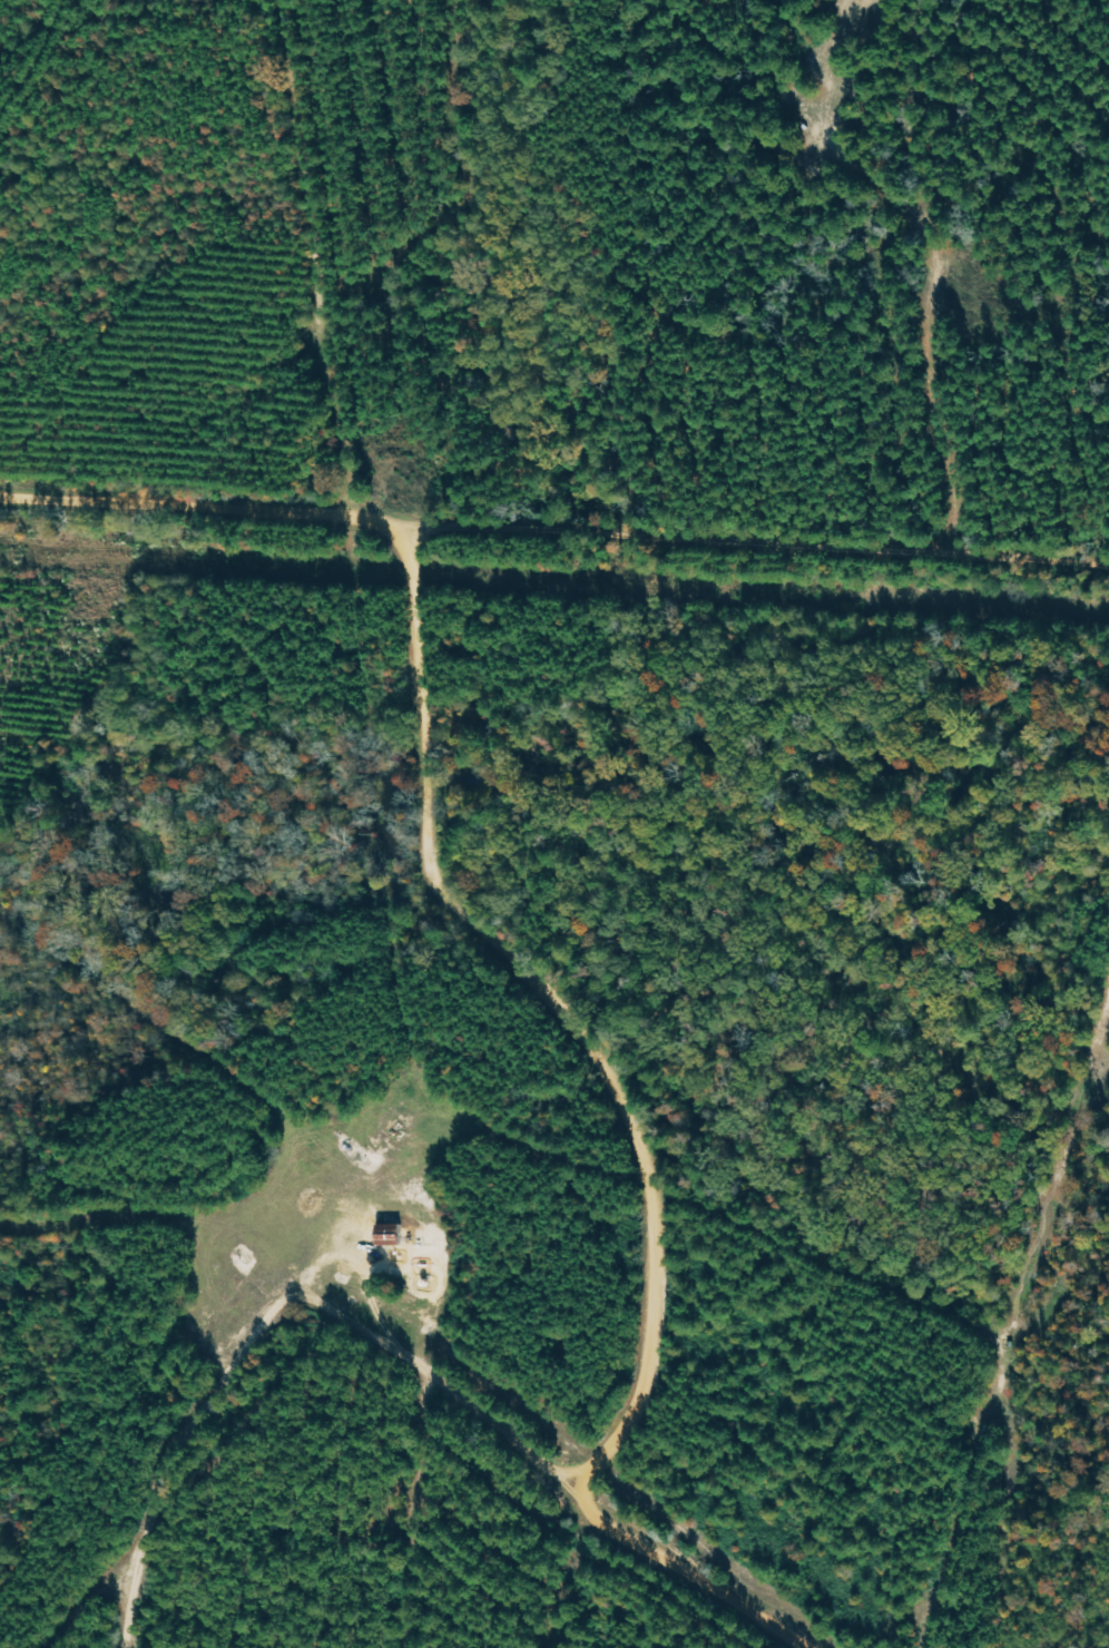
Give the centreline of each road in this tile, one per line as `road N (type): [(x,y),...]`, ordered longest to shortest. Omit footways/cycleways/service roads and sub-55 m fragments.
road 1 (residential): [(1108,558),(0,492)]
road 2 (residential): [(785,1647),(526,1439),(514,1404),(335,1315),(291,1309),(163,1450),(117,1647)]

